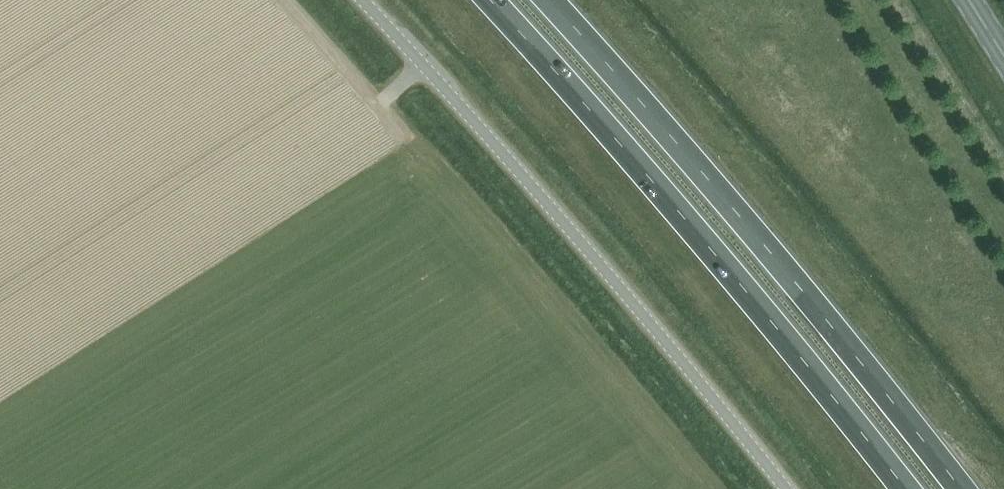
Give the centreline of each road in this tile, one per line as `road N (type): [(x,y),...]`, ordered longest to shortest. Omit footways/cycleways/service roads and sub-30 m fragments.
road 1 (unclassified): [(362,0),(568,227),(786,488)]
road 2 (trunk): [(491,0),(695,231),(906,488)]
road 3 (trunk): [(961,488),(730,204),(549,0)]

